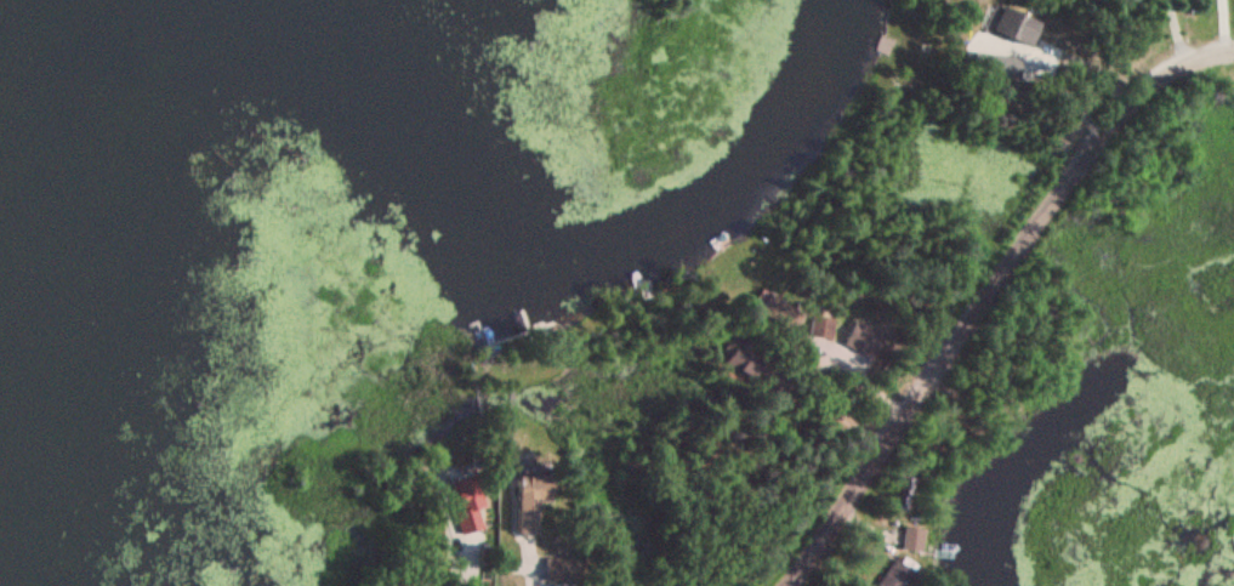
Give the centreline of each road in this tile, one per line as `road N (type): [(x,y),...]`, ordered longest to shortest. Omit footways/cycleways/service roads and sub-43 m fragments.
road 1 (residential): [(1233,50),(1183,68),(1120,115),(785,585)]

